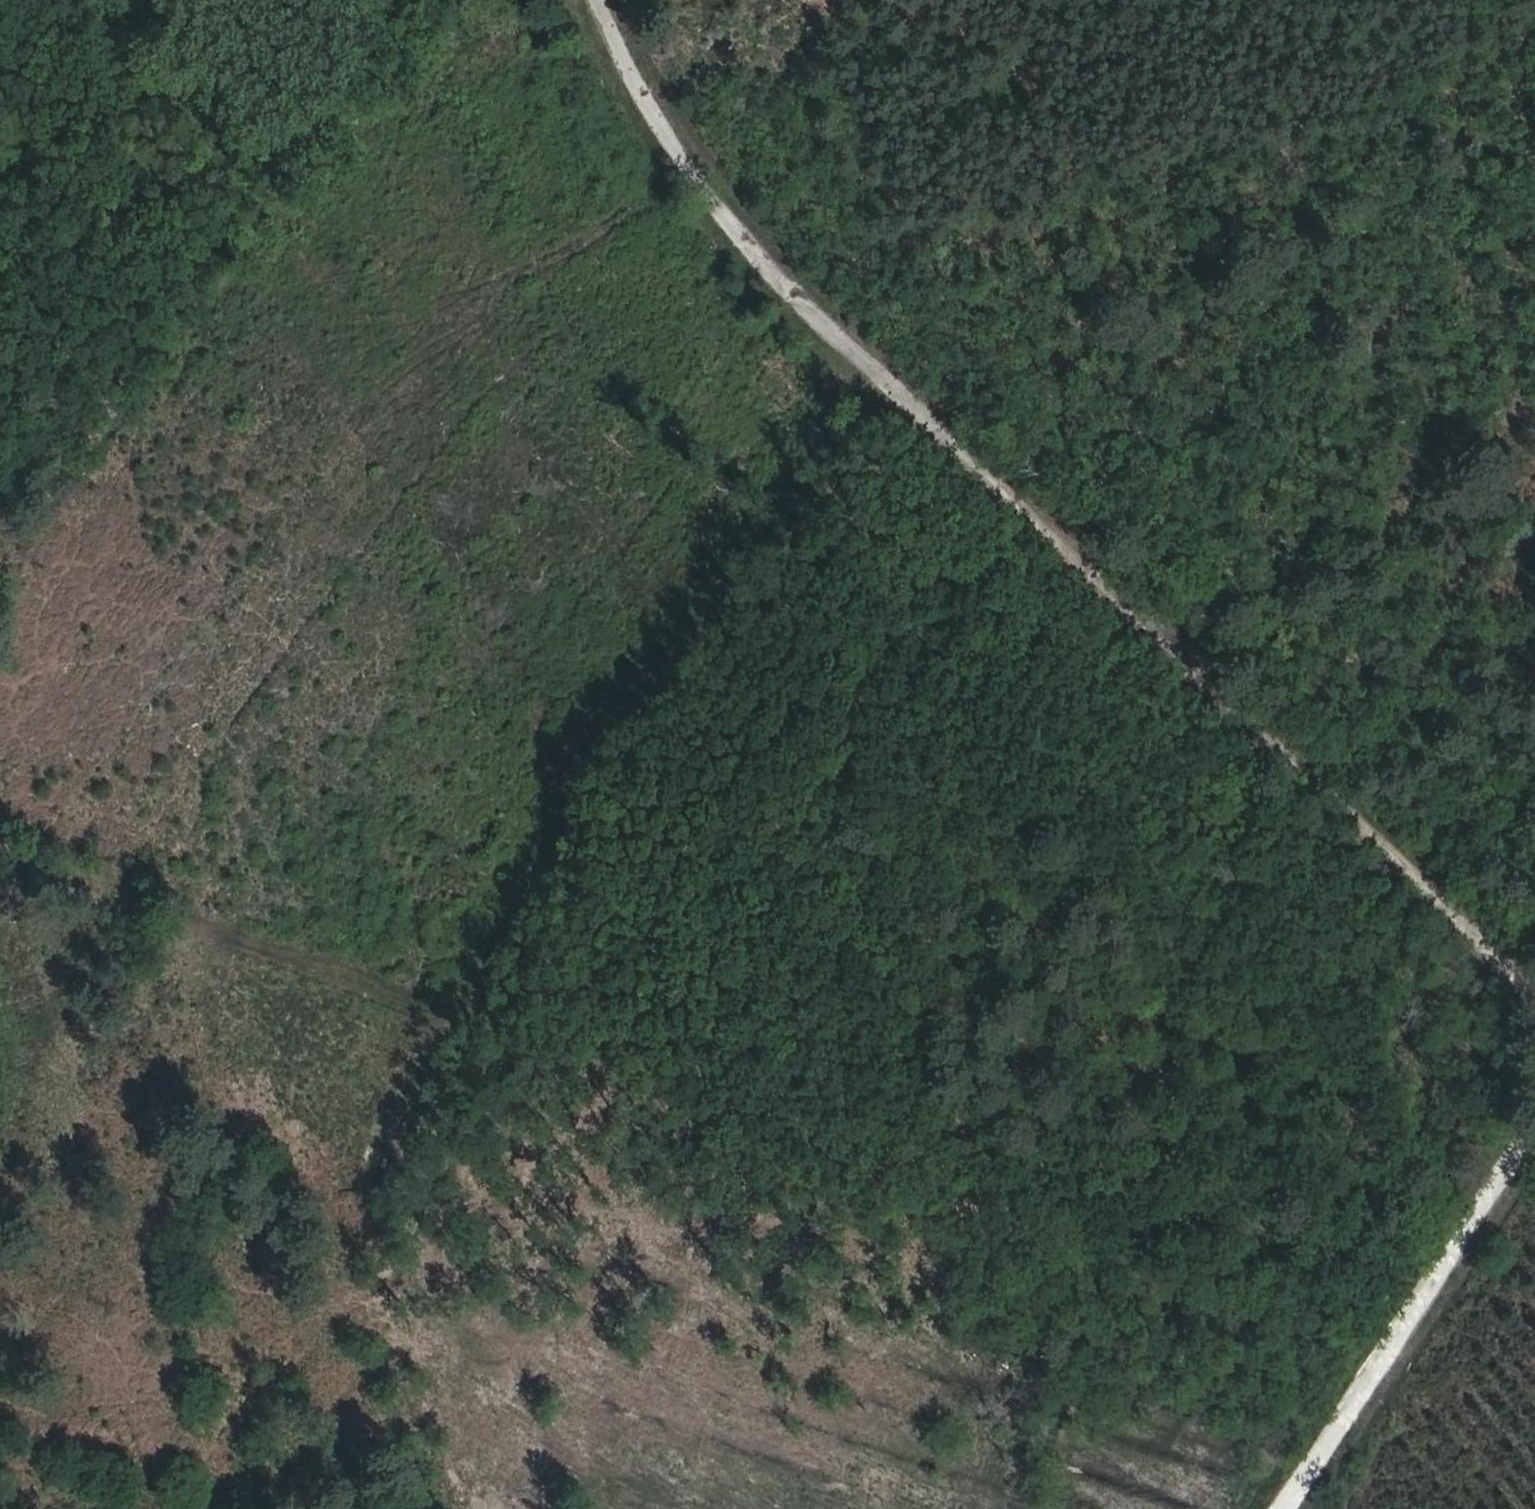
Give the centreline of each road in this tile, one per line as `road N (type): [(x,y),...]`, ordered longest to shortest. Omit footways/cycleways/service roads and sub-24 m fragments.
road 1 (track): [(602,0),(771,259),(1534,978)]
road 2 (track): [(1534,1141),(1295,1508)]

